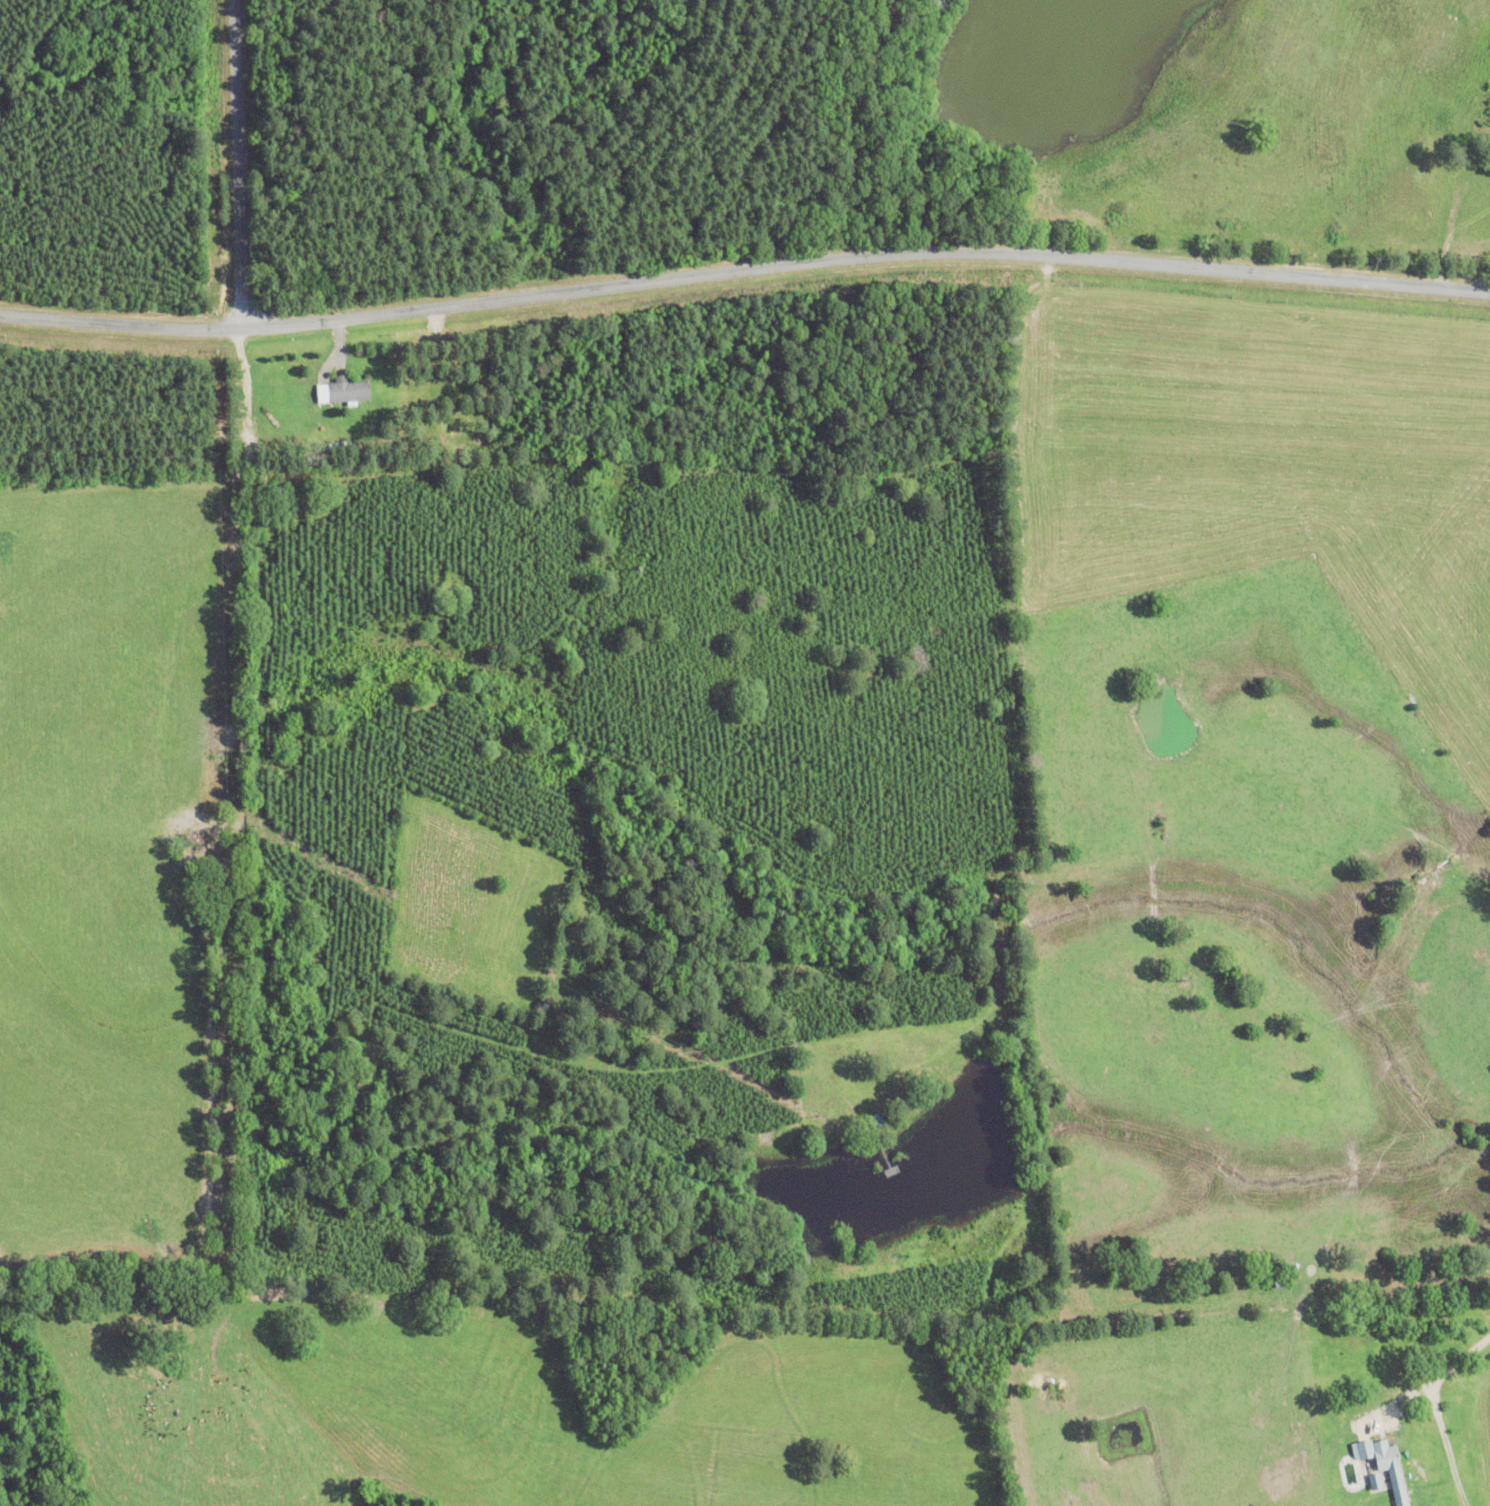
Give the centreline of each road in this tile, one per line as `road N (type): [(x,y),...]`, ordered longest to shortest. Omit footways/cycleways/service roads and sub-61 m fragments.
road 1 (tertiary): [(1489,292),(945,250),(241,327),(0,315)]
road 2 (residential): [(241,327),(233,0)]

